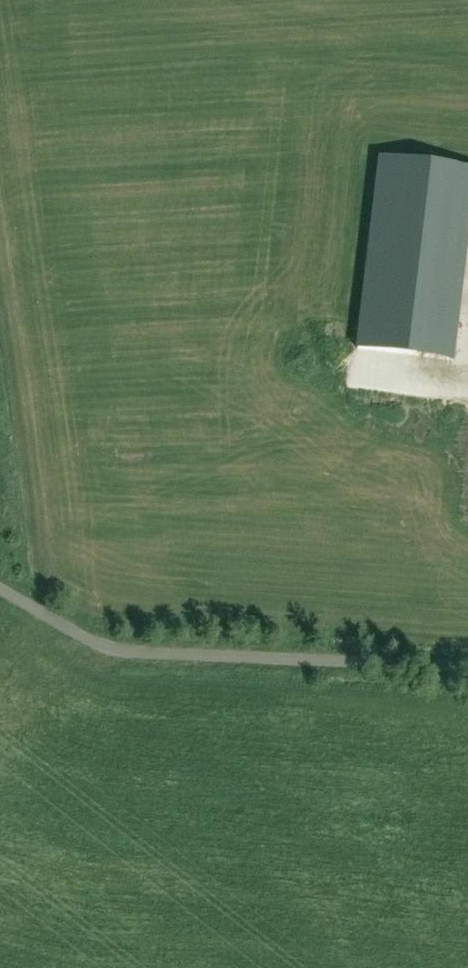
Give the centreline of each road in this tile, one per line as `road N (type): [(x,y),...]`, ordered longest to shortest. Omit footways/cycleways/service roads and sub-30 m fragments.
road 1 (unclassified): [(0,589),(120,651),(467,668)]

